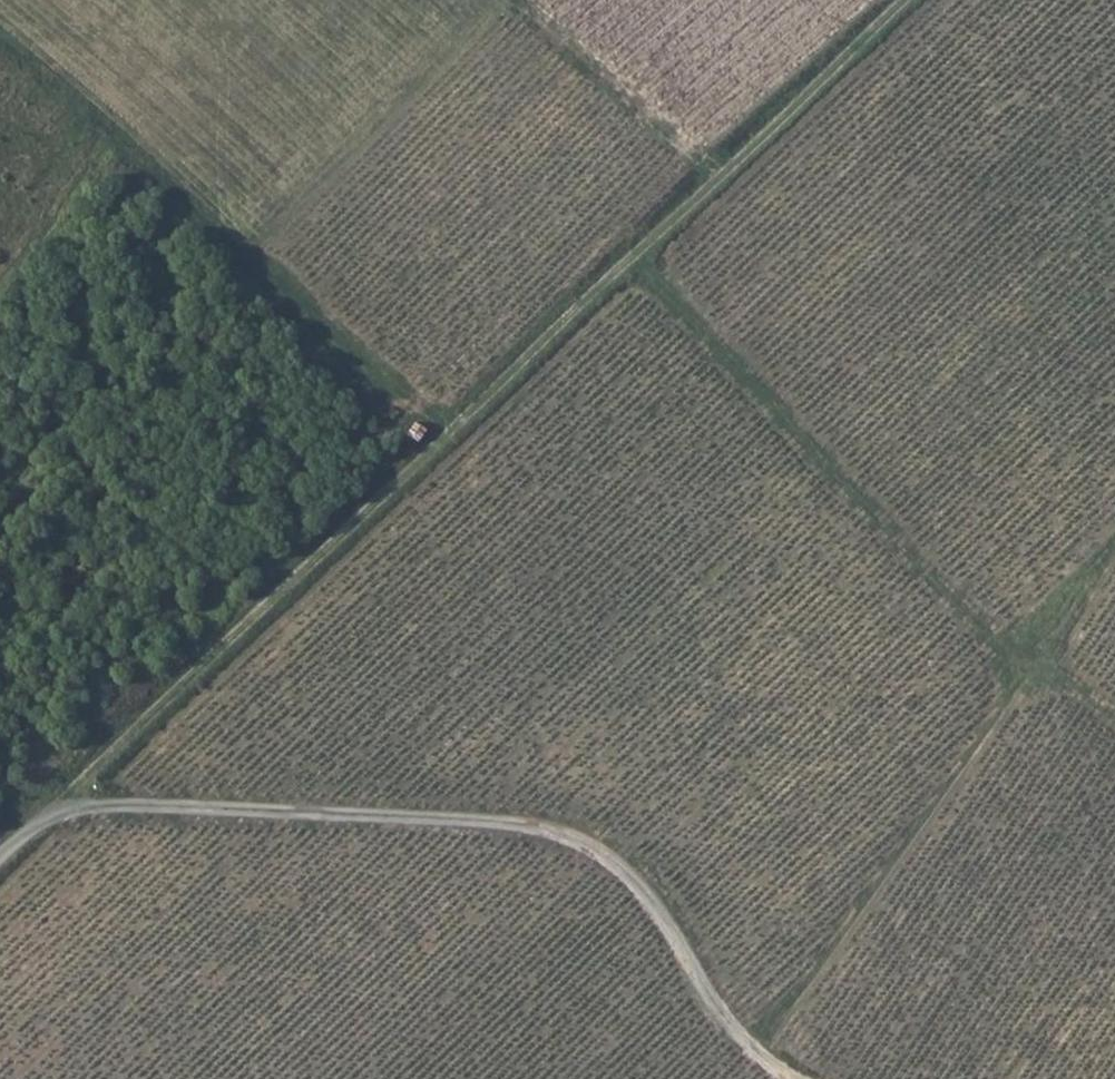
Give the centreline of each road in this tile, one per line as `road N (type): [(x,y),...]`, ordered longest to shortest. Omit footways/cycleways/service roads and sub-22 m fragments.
road 1 (track): [(42,825),(908,0)]
road 2 (track): [(42,825),(96,813),(565,838),(626,880),(726,1030),(788,1078)]
road 3 (track): [(634,258),(1017,667),(1114,728)]
road 4 (track): [(752,1055),(1000,703),(1017,667),(1114,546)]
road 5 (track): [(450,430),(0,51)]
road 6 (track): [(506,0),(715,186)]

